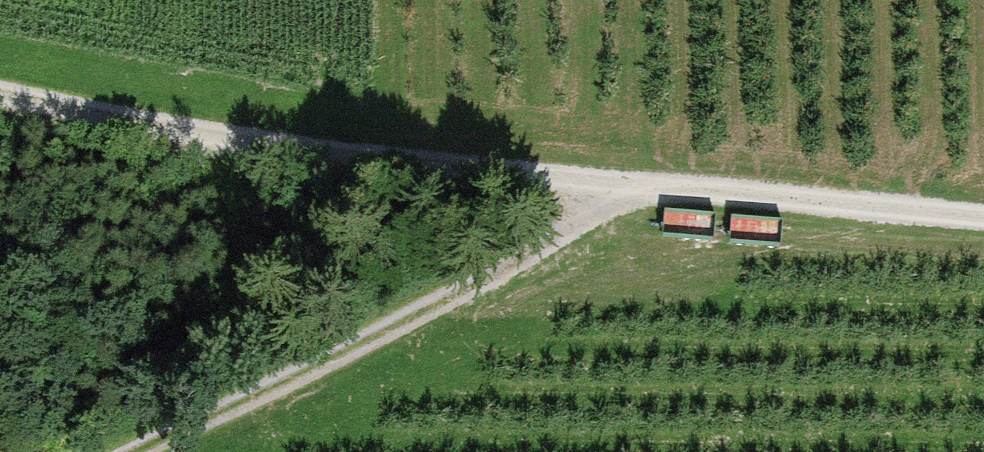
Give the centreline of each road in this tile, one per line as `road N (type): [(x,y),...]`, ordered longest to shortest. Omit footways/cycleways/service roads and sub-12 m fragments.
road 1 (track): [(983,225),(625,194),(0,96)]
road 2 (track): [(625,194),(404,325),(120,451)]

